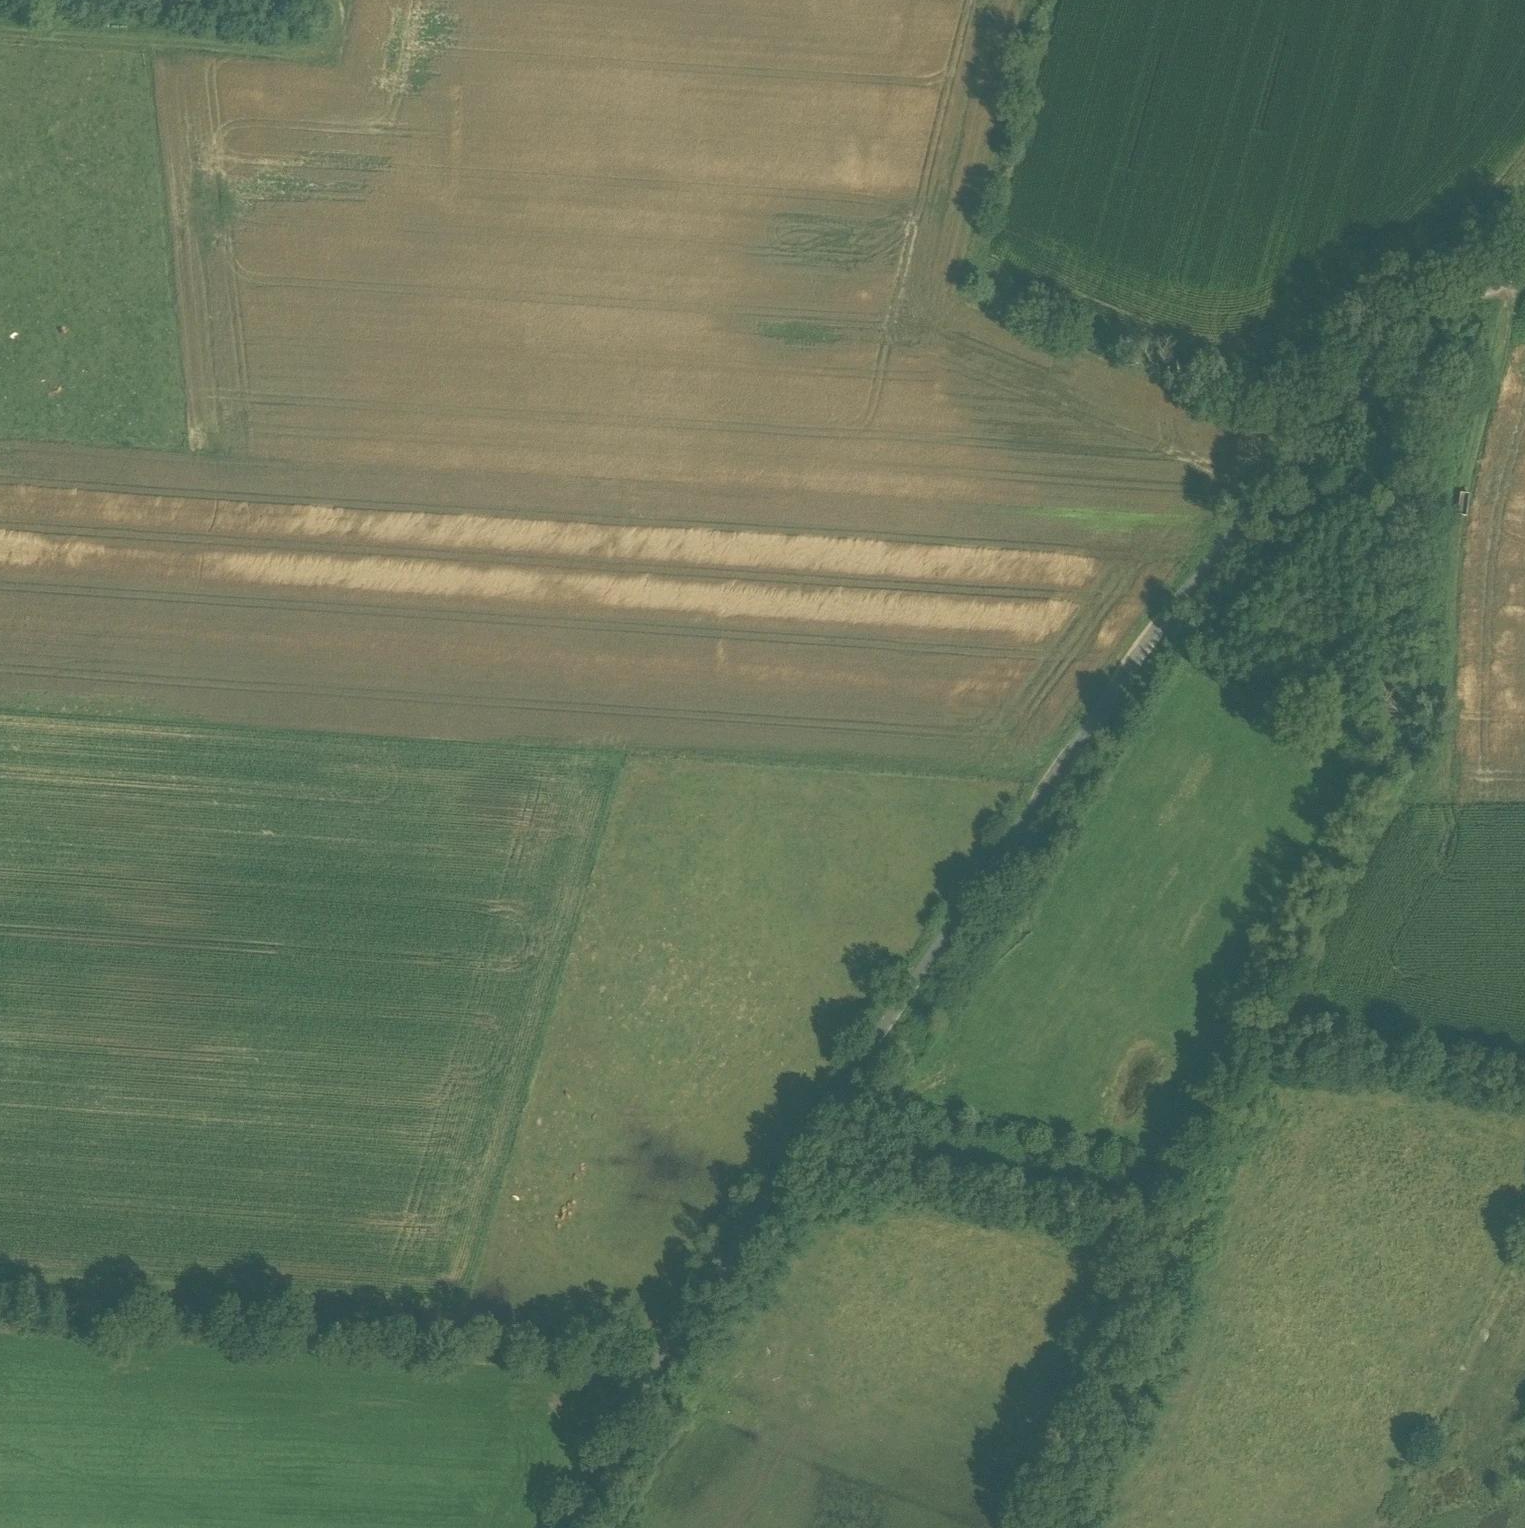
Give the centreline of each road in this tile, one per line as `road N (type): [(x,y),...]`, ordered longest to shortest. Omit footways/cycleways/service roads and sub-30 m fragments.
road 1 (residential): [(1524,256),(1515,269),(1423,302),(1390,327),(1148,628),(674,1324),(575,1527)]

